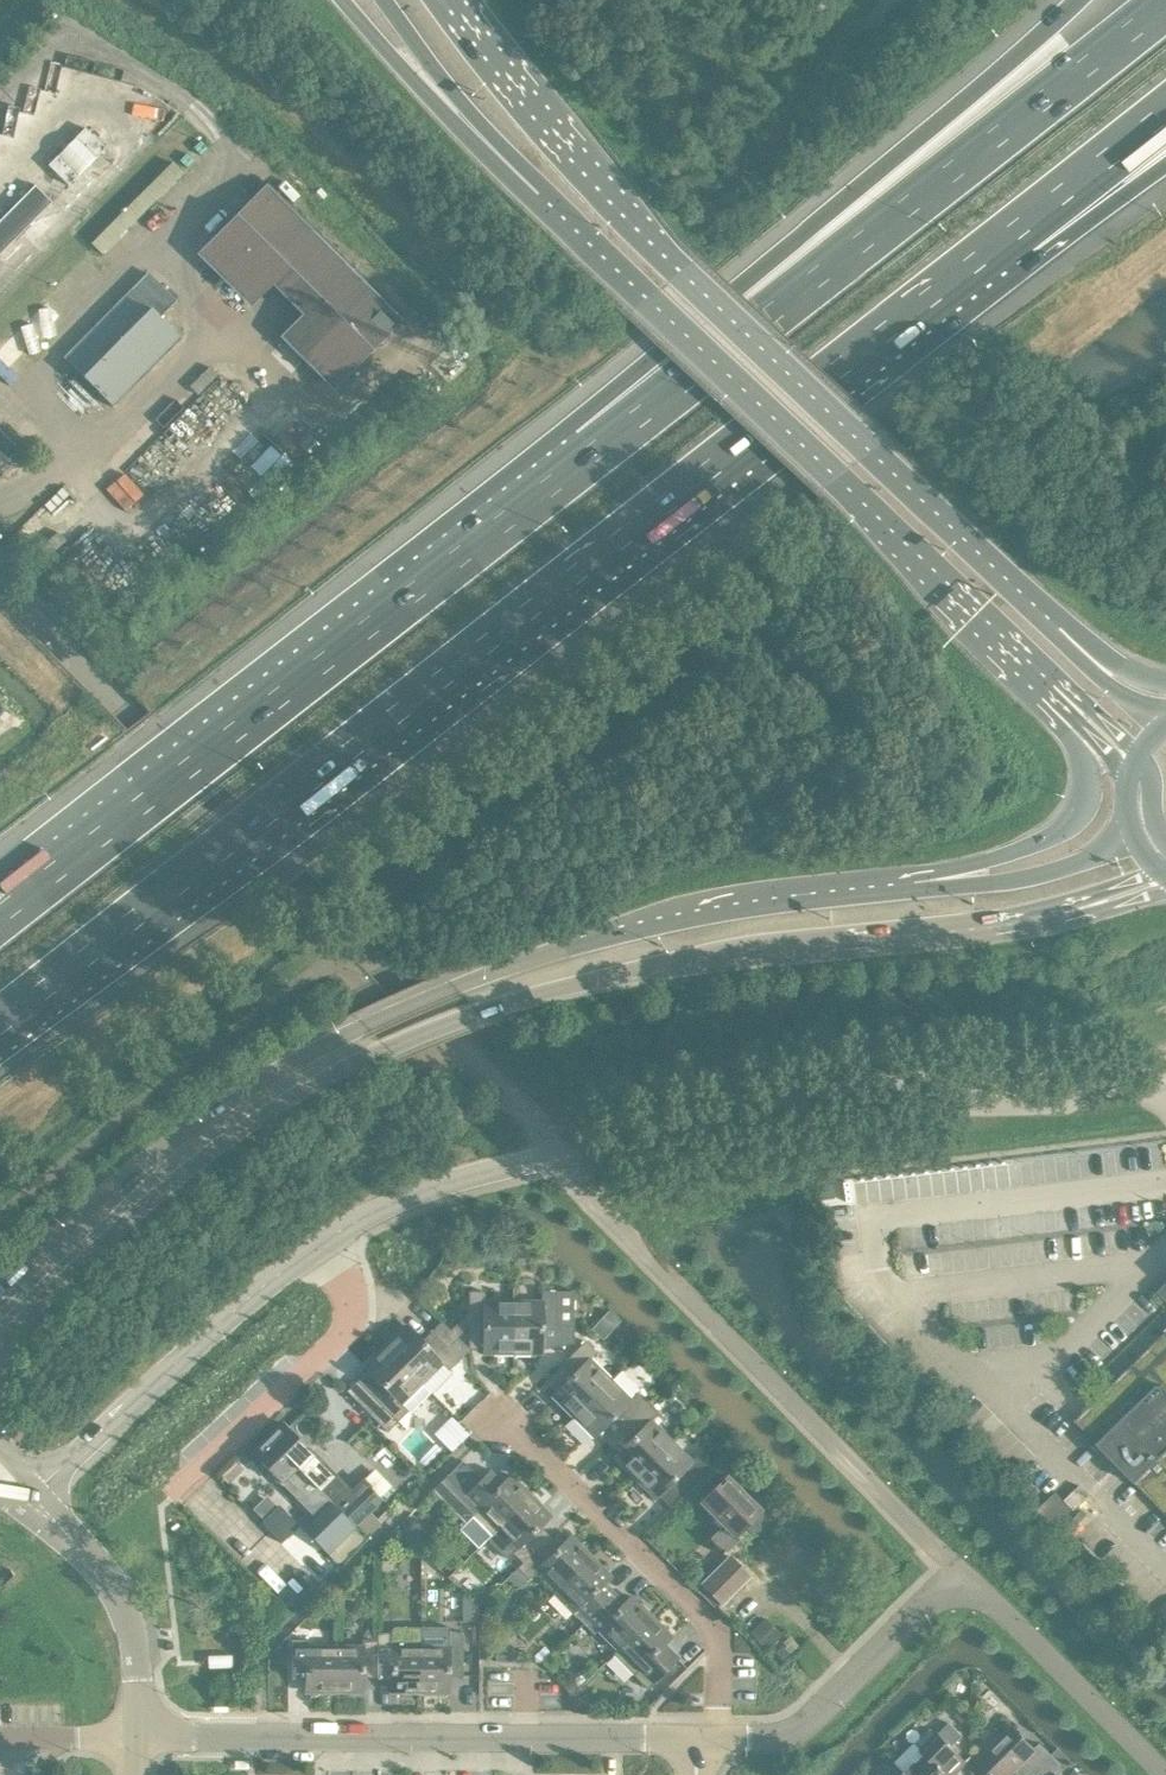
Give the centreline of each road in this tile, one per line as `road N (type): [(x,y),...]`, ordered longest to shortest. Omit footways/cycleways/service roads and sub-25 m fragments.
road 1 (motorway): [(0,1028),(1026,231)]
road 2 (secondary): [(0,1348),(219,1145),(362,1057),(533,993),(703,951),(993,919),(1063,903)]
road 3 (secondary): [(914,889),(702,915),(581,943),(345,1035),(275,1072),(144,1162),(0,1296)]
road 4 (primary): [(1062,631),(639,230),(557,143),(444,0)]
road 5 (unclassified): [(326,1241),(431,1186),(792,1098),(888,1085),(1115,1079),(1165,1064)]
road 6 (motorway): [(592,453),(0,914)]
road 7 (motorway): [(1165,7),(592,453)]
road 8 (primary): [(538,194),(1053,685)]
road 9 (motorway): [(1079,0),(592,453)]
road 10 (residential): [(135,1736),(695,1738)]
road 11 (residential): [(720,1738),(721,1648),(704,1616),(499,1415)]
road 12 (unclassified): [(39,1490),(326,1241)]
road 13 (residential): [(174,1494),(344,1334),(351,1298),(326,1241)]
road 14 (primary): [(1053,685),(1087,770),(1080,815),(1055,834),(914,889)]
road 15 (residential): [(720,1738),(765,1739),(798,1728),(958,1568)]
road 16 (residential): [(1165,1774),(958,1568)]
road 17 (primary): [(341,0),(538,194)]
road 18 (primary): [(383,0),(538,194)]
road 19 (secondary): [(1131,827),(1088,861),(1063,868),(914,889)]
road 20 (residential): [(135,1736),(134,1642),(114,1590),(91,1560)]
road 21 (motorway): [(1026,231),(1165,118)]
road 22 (motorway): [(1026,231),(1165,145)]
road 23 (primary): [(1165,718),(1108,684),(1062,631)]
road 24 (residential): [(0,1738),(135,1736)]
road 25 (primary): [(1053,685),(1128,785)]

